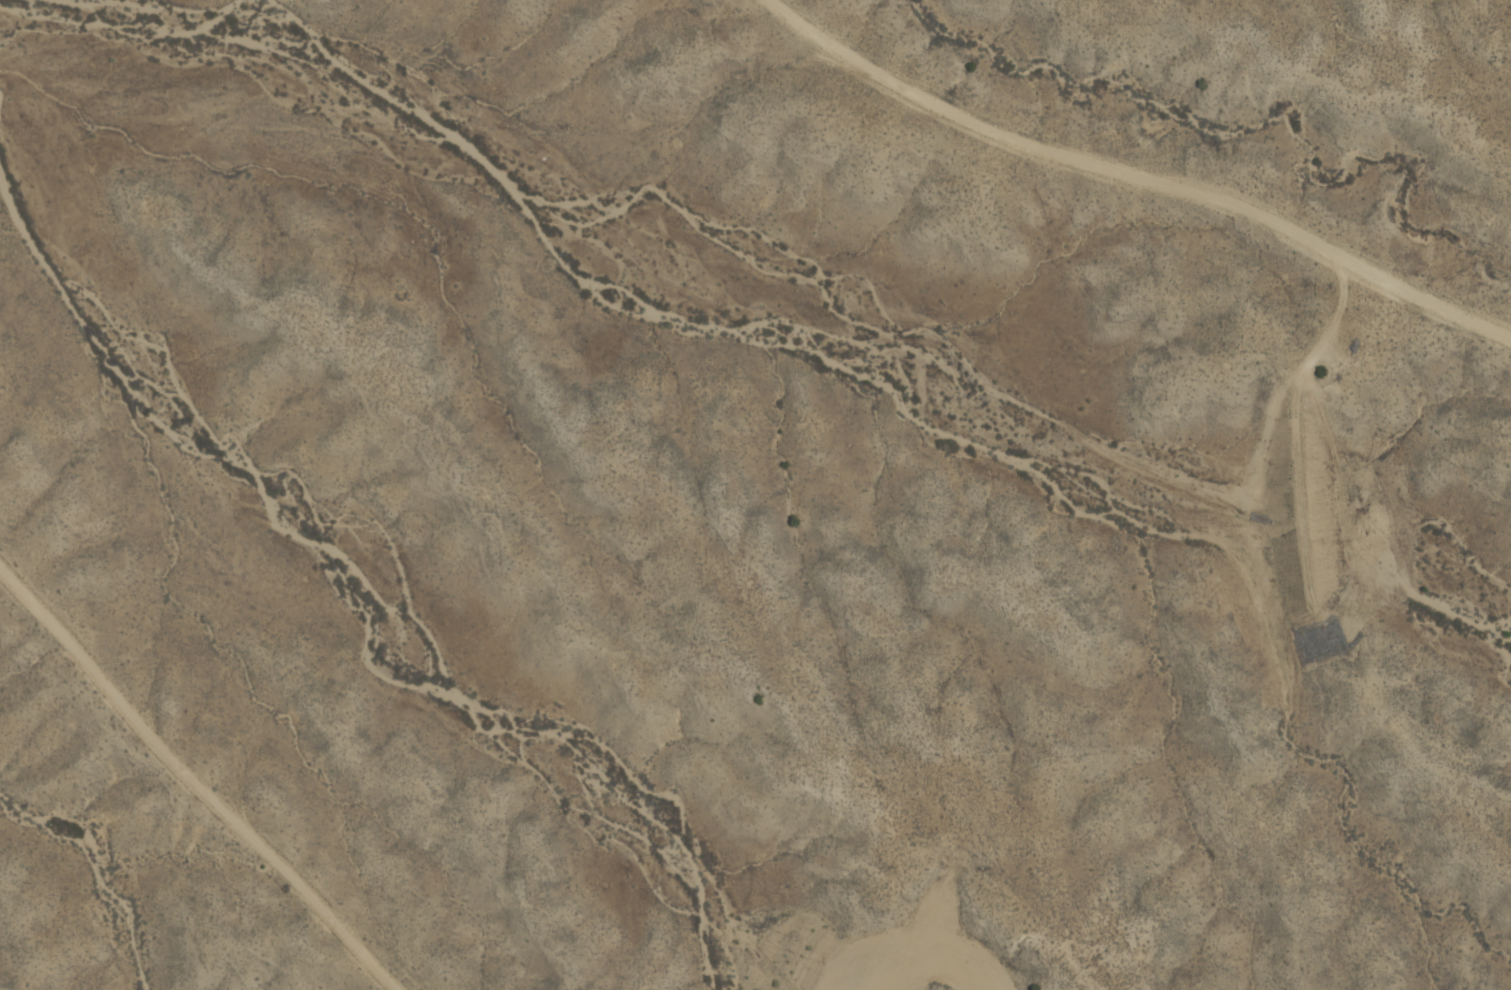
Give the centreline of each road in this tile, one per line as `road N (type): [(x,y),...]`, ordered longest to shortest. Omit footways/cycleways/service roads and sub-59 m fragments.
road 1 (track): [(0,567),(110,703),(407,989)]

